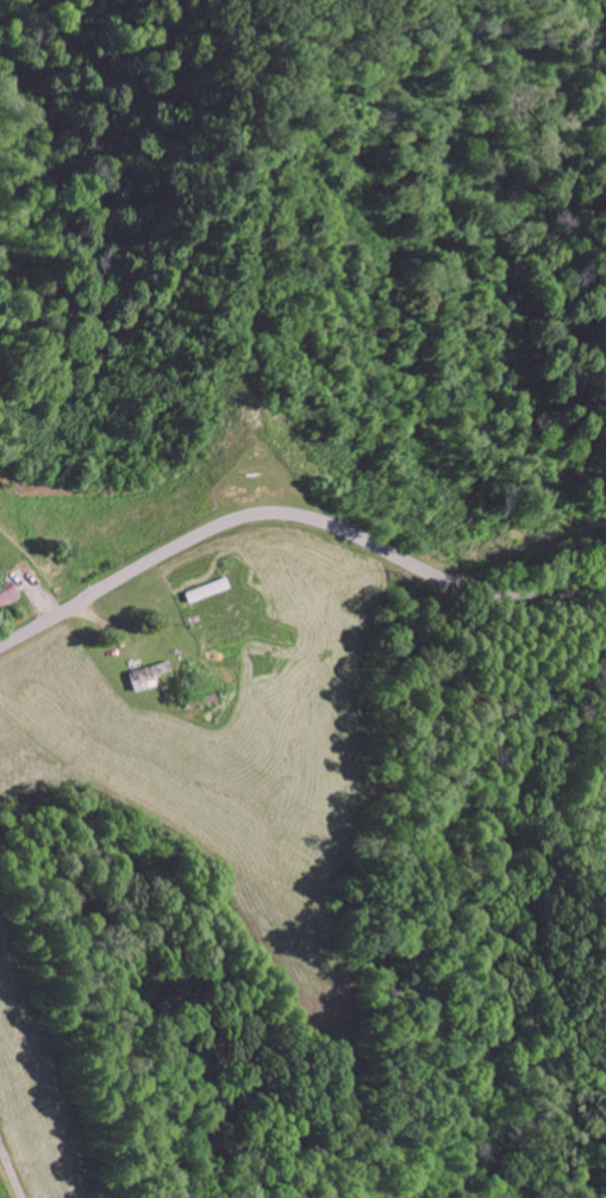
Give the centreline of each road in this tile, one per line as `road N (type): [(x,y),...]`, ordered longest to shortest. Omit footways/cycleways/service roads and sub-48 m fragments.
road 1 (residential): [(0,649),(205,534),(258,517),(317,524),(491,601),(557,600),(605,586)]

